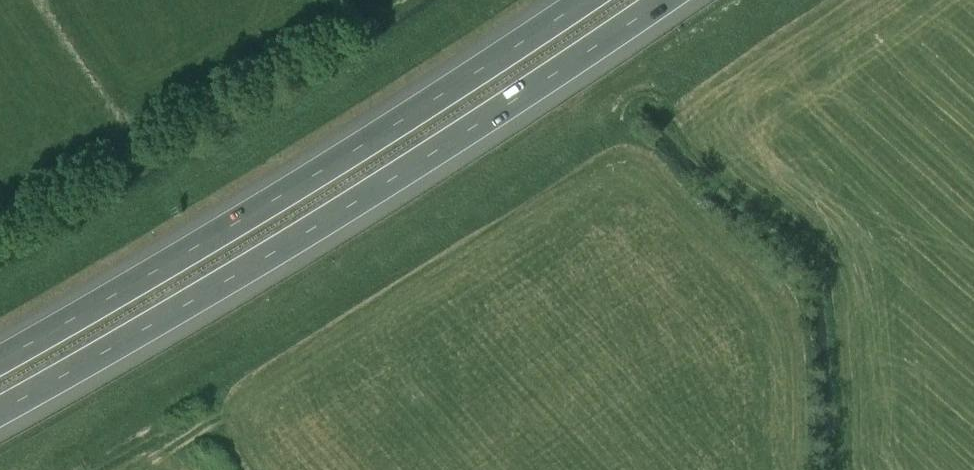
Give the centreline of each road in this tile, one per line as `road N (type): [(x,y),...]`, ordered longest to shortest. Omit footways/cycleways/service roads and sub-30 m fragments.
road 1 (motorway): [(0,410),(323,222),(662,0)]
road 2 (motorway): [(584,0),(298,187),(0,361)]

